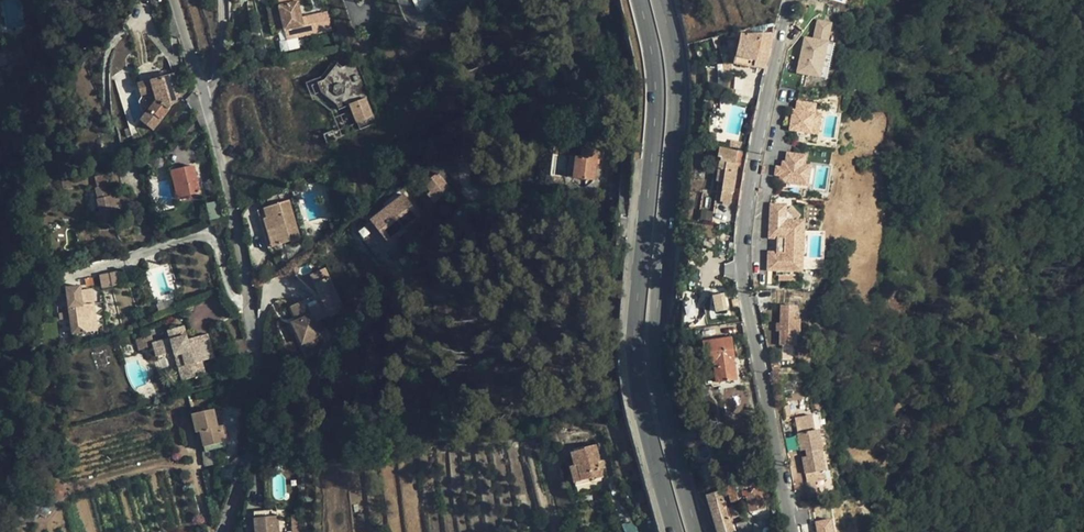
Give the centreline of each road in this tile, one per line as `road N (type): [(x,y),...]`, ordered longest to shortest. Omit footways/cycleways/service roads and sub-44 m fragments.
road 1 (residential): [(217,531),(252,415),(255,358),(246,275),(210,111),(174,0)]
road 2 (tertiary): [(791,0),(746,214),(742,289),(792,531)]
road 3 (primary): [(698,531),(656,371),(676,98),(661,0)]
road 4 (primary): [(639,0),(655,100),(635,372),(675,531)]

